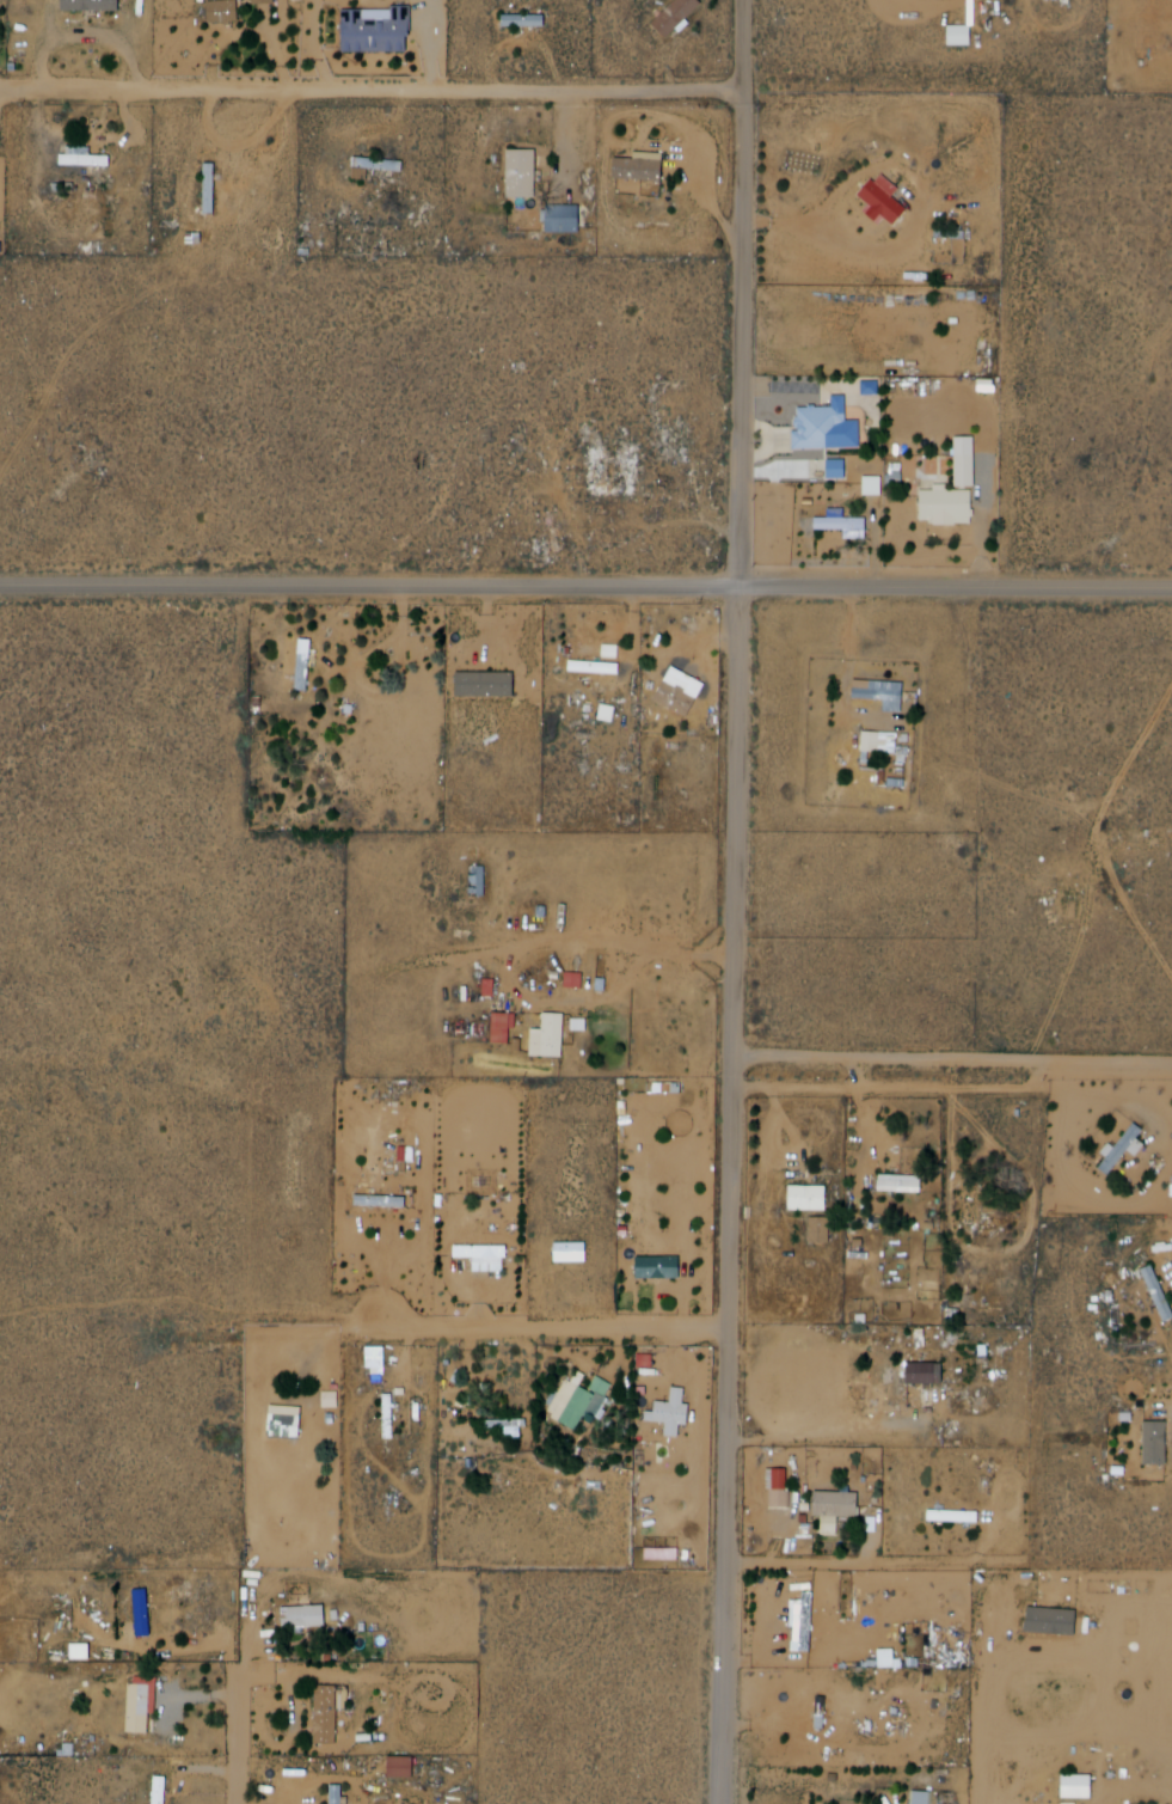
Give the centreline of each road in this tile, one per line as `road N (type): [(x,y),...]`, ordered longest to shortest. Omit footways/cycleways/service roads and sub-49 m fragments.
road 1 (residential): [(732,1803),(754,0)]
road 2 (residential): [(1171,592),(0,589)]
road 3 (residential): [(754,91),(0,91)]
road 4 (residential): [(744,1057),(1171,1066)]
road 5 (residential): [(737,1333),(434,1332),(398,1325)]
road 6 (residential): [(745,1091),(1054,1094)]
road 7 (residential): [(242,1803),(244,1651)]

